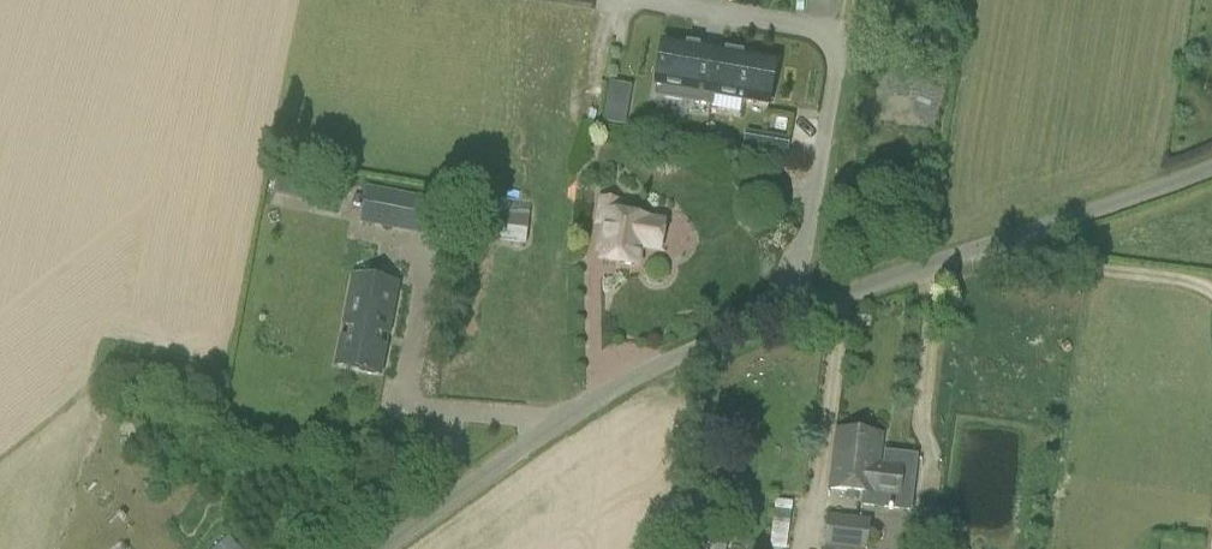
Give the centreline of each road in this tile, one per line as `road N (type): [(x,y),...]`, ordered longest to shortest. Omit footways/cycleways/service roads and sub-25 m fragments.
road 1 (unclassified): [(379,548),(607,392),(669,361),(1211,166)]

